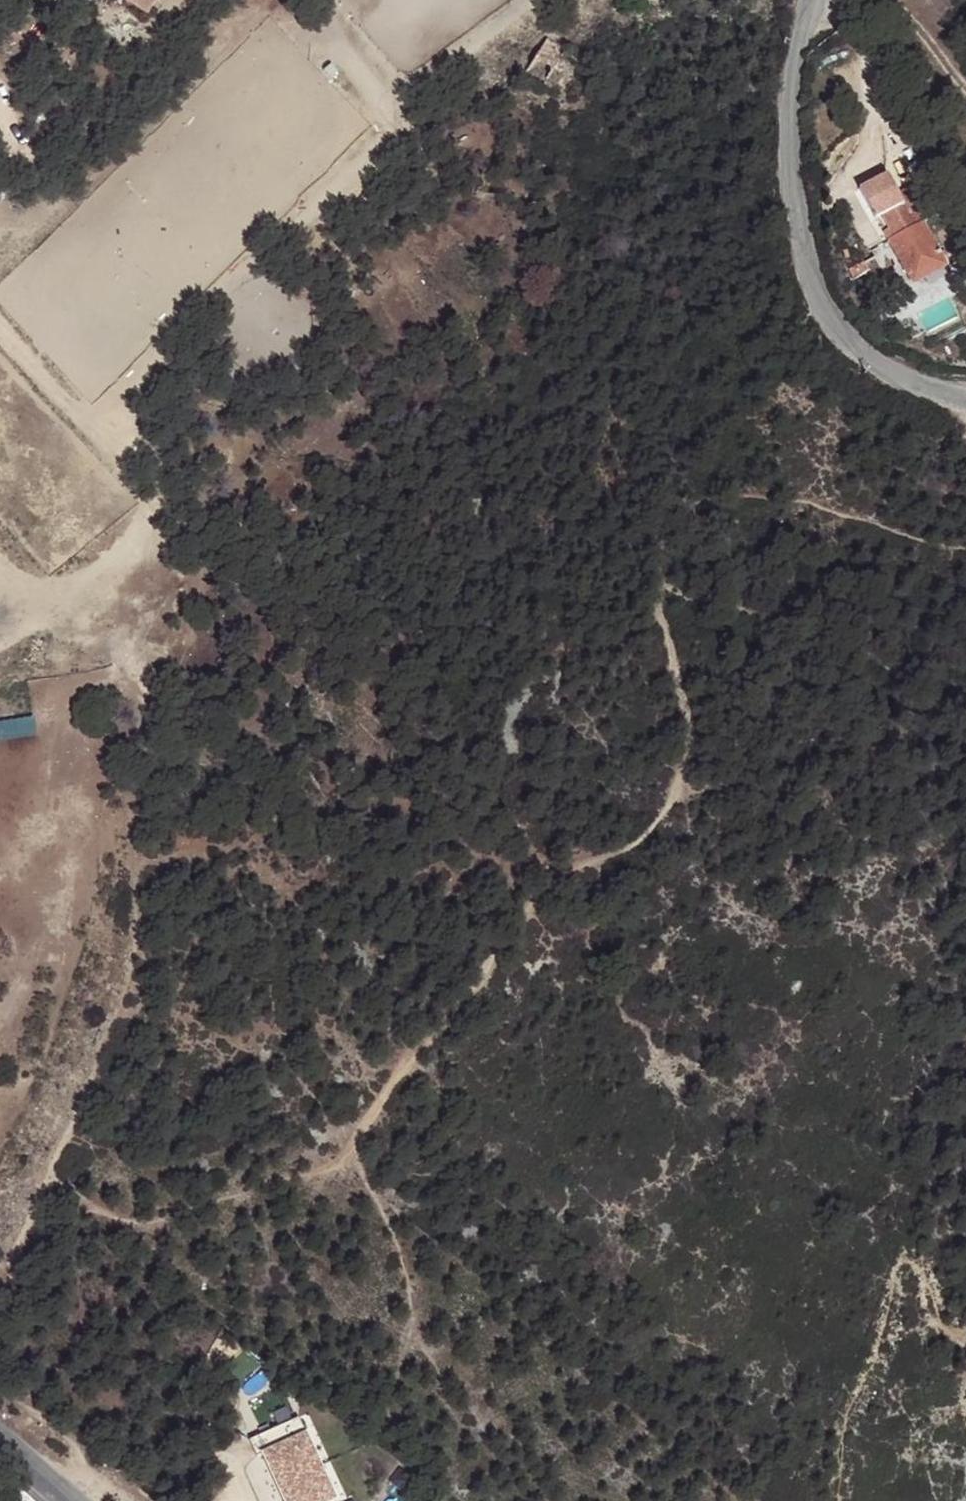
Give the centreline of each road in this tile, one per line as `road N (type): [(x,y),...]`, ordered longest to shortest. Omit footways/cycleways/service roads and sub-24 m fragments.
road 1 (unclassified): [(965,400),(879,365),(838,332),(816,298),(802,247),(791,108),(806,0)]

